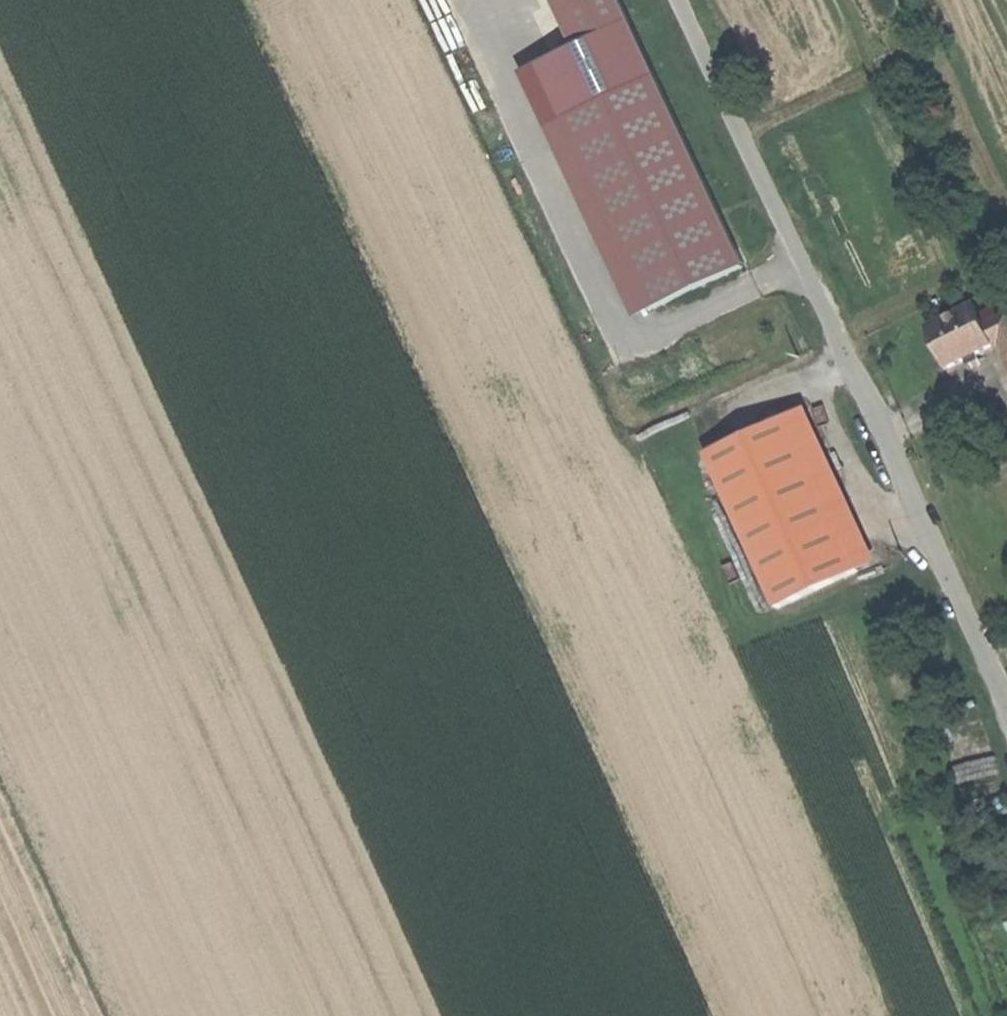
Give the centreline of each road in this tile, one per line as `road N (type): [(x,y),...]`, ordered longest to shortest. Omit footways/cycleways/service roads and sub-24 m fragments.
road 1 (residential): [(1006,731),(975,638),(679,0)]

